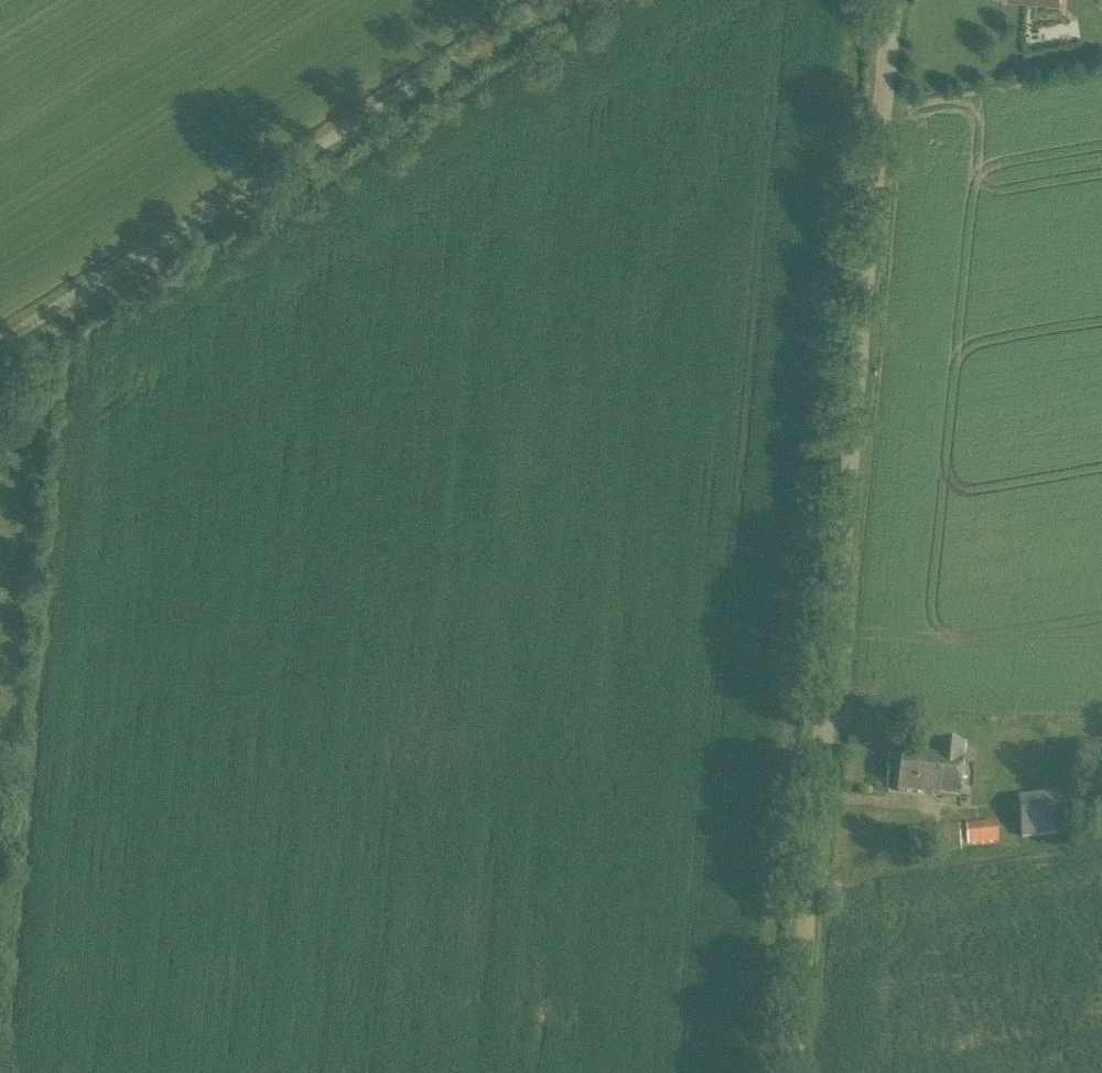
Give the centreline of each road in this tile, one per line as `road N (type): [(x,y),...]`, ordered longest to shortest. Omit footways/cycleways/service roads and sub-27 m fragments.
road 1 (unclassified): [(791,1072),(890,0)]
road 2 (unclassified): [(0,342),(558,0)]

